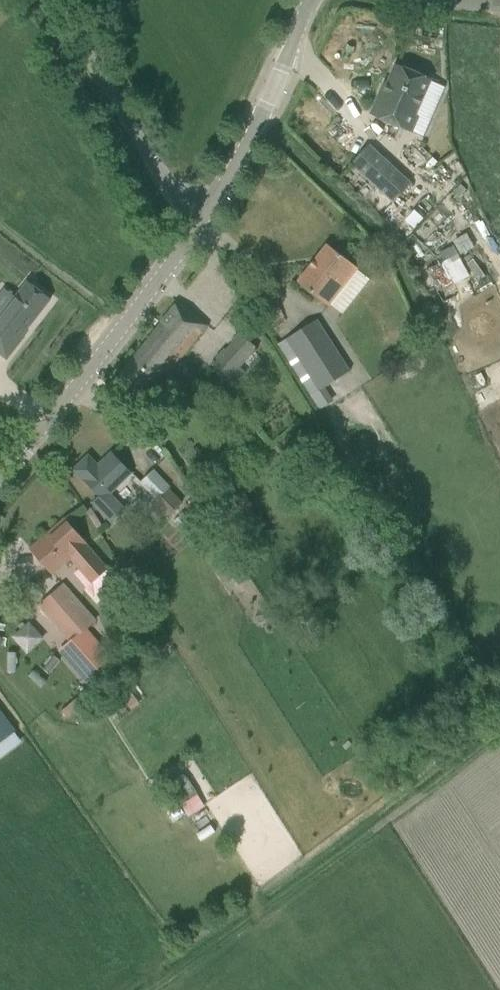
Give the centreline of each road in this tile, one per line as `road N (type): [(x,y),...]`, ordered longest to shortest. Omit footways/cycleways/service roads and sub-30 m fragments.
road 1 (tertiary): [(0,471),(106,350),(201,220)]
road 2 (unclassified): [(201,220),(155,164),(55,0)]
road 3 (tertiary): [(201,220),(273,90),(311,0)]

